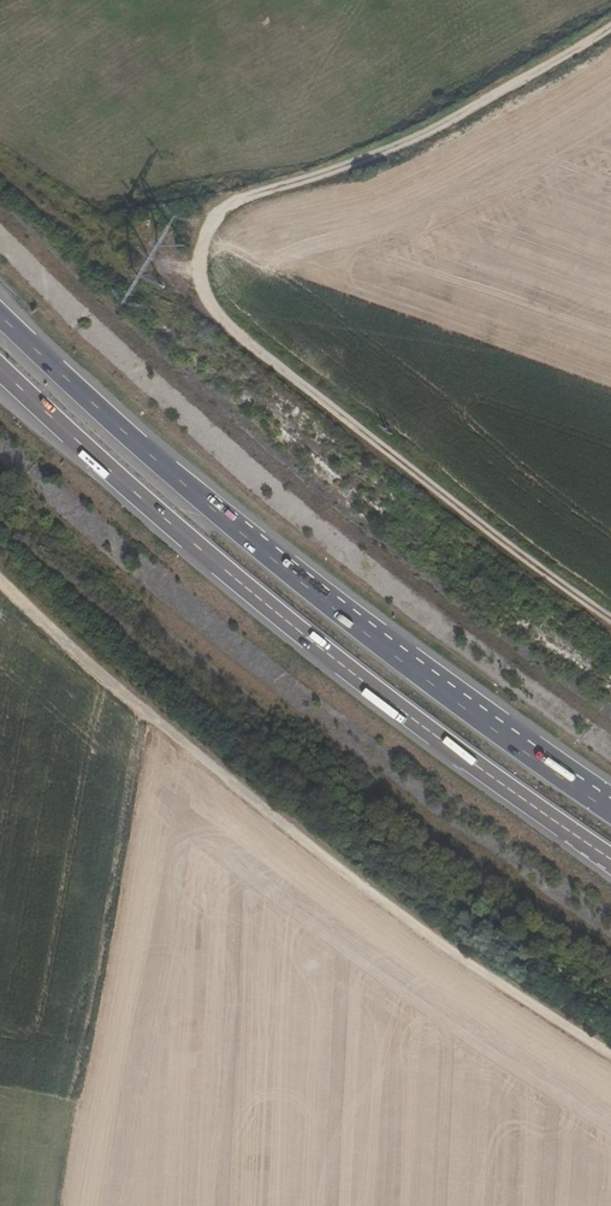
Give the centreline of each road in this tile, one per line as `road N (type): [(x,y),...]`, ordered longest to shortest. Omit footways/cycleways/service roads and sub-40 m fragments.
road 1 (track): [(610,619),(229,327),(205,291),(200,260),(206,232),(231,206),(392,152),(610,31)]
road 2 (trunk): [(610,808),(223,517),(0,315)]
road 3 (trunk): [(0,369),(322,647),(610,859)]
road 4 (unclassified): [(0,581),(176,740),(449,950),(610,1055)]

